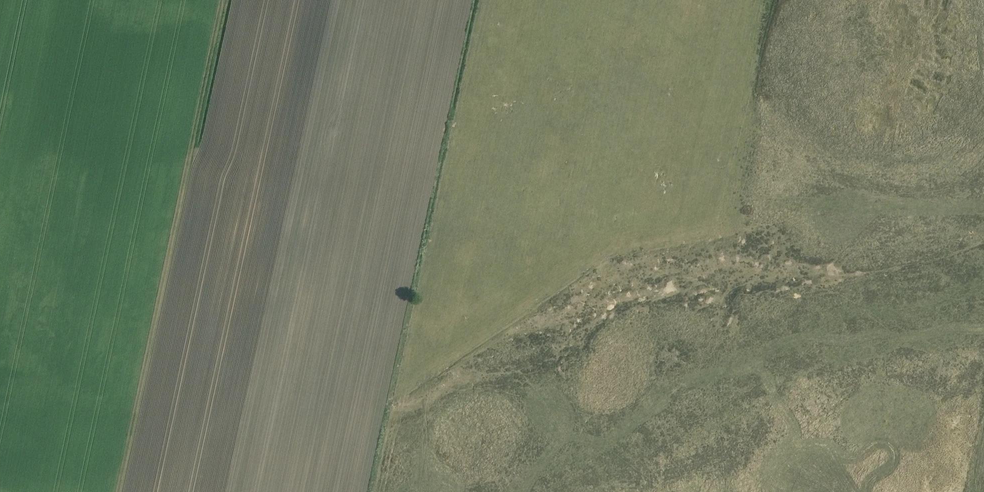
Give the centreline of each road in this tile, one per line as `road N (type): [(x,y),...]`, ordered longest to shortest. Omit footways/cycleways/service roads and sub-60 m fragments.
road 1 (track): [(220,0),(116,491)]

